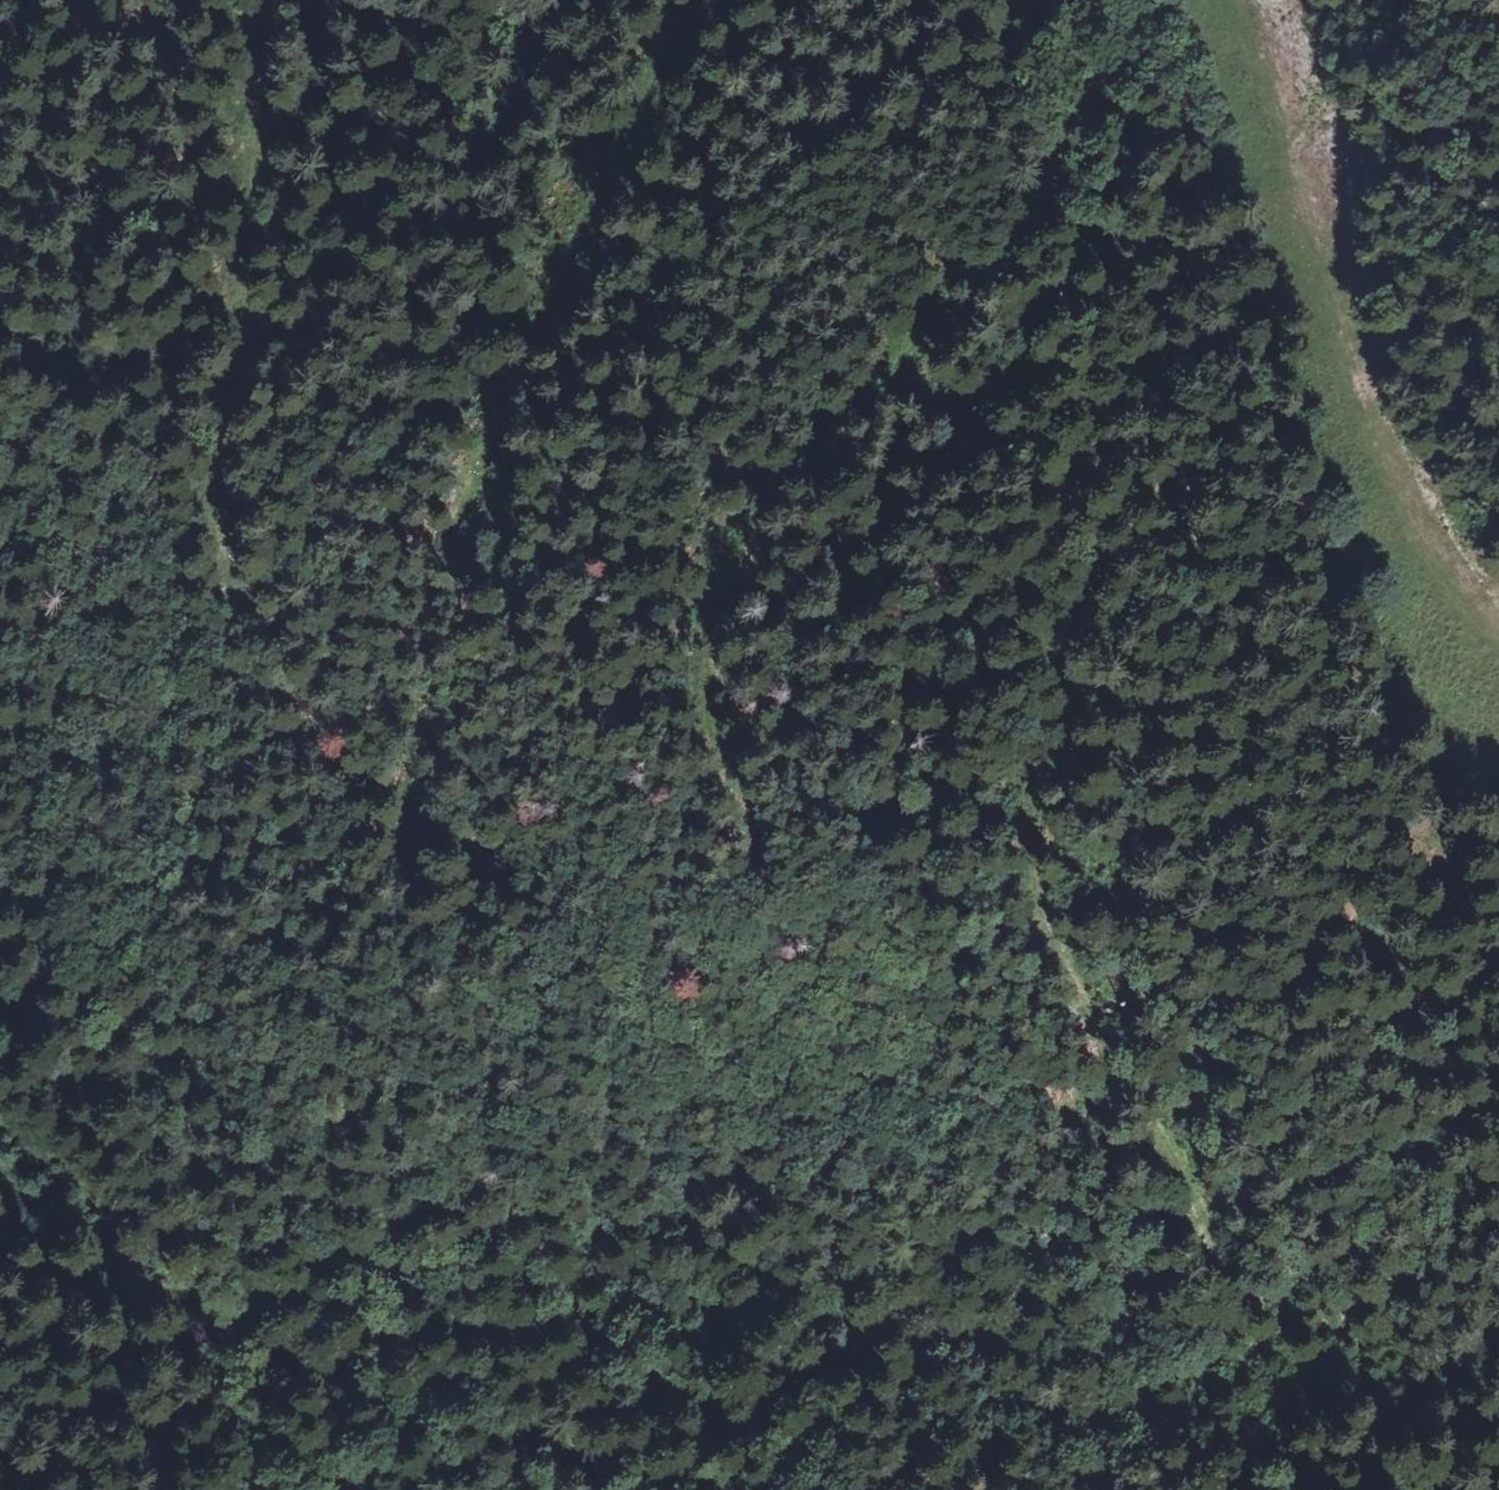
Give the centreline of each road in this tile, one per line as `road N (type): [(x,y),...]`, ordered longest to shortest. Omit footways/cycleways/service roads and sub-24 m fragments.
road 1 (track): [(1498,927),(1380,882),(1167,775),(1074,694),(1059,660),(1058,521),(1028,205),(1023,0)]
road 2 (track): [(768,856),(717,757),(711,692),(724,582),(812,459),(1030,230)]
road 3 (track): [(1222,1288),(1180,1153),(1041,919),(1039,807),(1074,694)]

